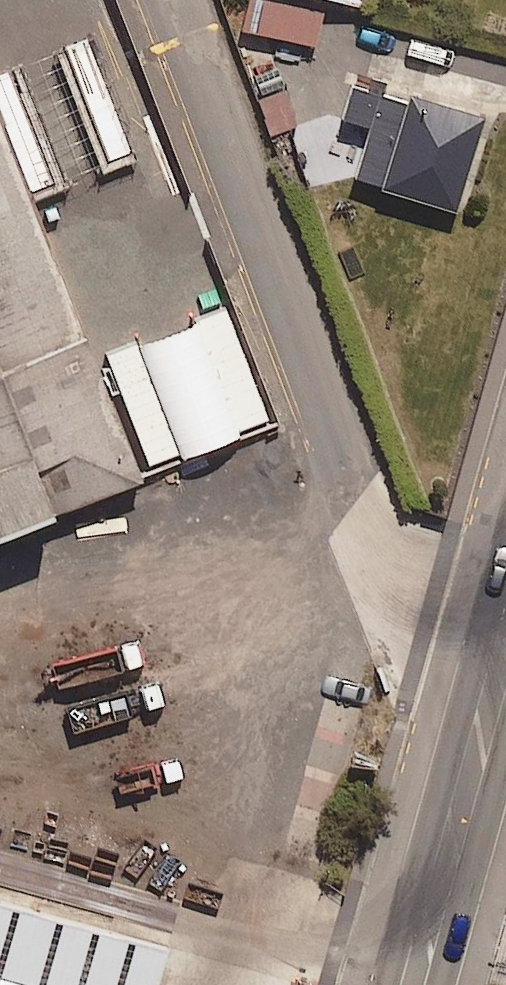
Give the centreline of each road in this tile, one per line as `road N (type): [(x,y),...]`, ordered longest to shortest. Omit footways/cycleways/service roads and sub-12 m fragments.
road 1 (secondary): [(505,644),(444,870)]

